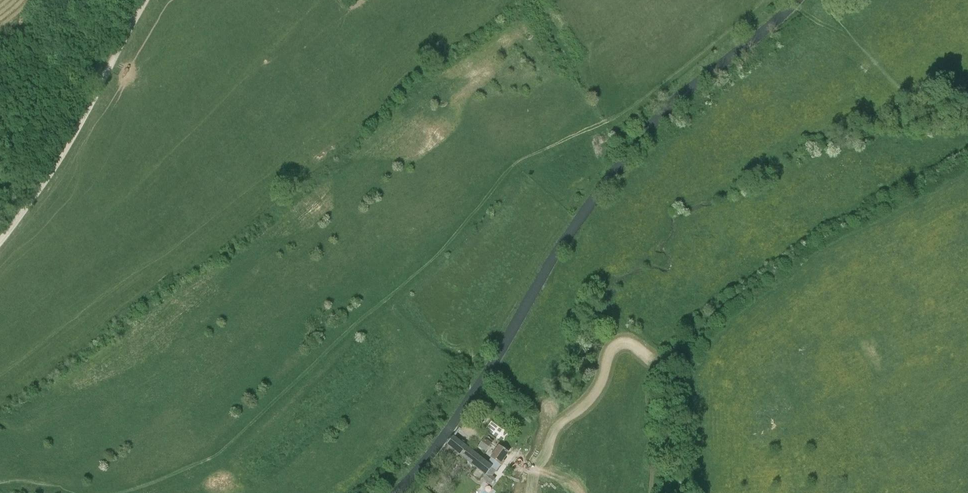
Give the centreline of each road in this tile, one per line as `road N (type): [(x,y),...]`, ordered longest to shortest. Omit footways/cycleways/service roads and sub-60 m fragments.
road 1 (unclassified): [(778,0),(670,87),(620,145),(452,409),(376,492)]
road 2 (track): [(555,123),(528,135),(407,263),(209,442)]
road 3 (track): [(0,231),(69,131),(140,0)]

